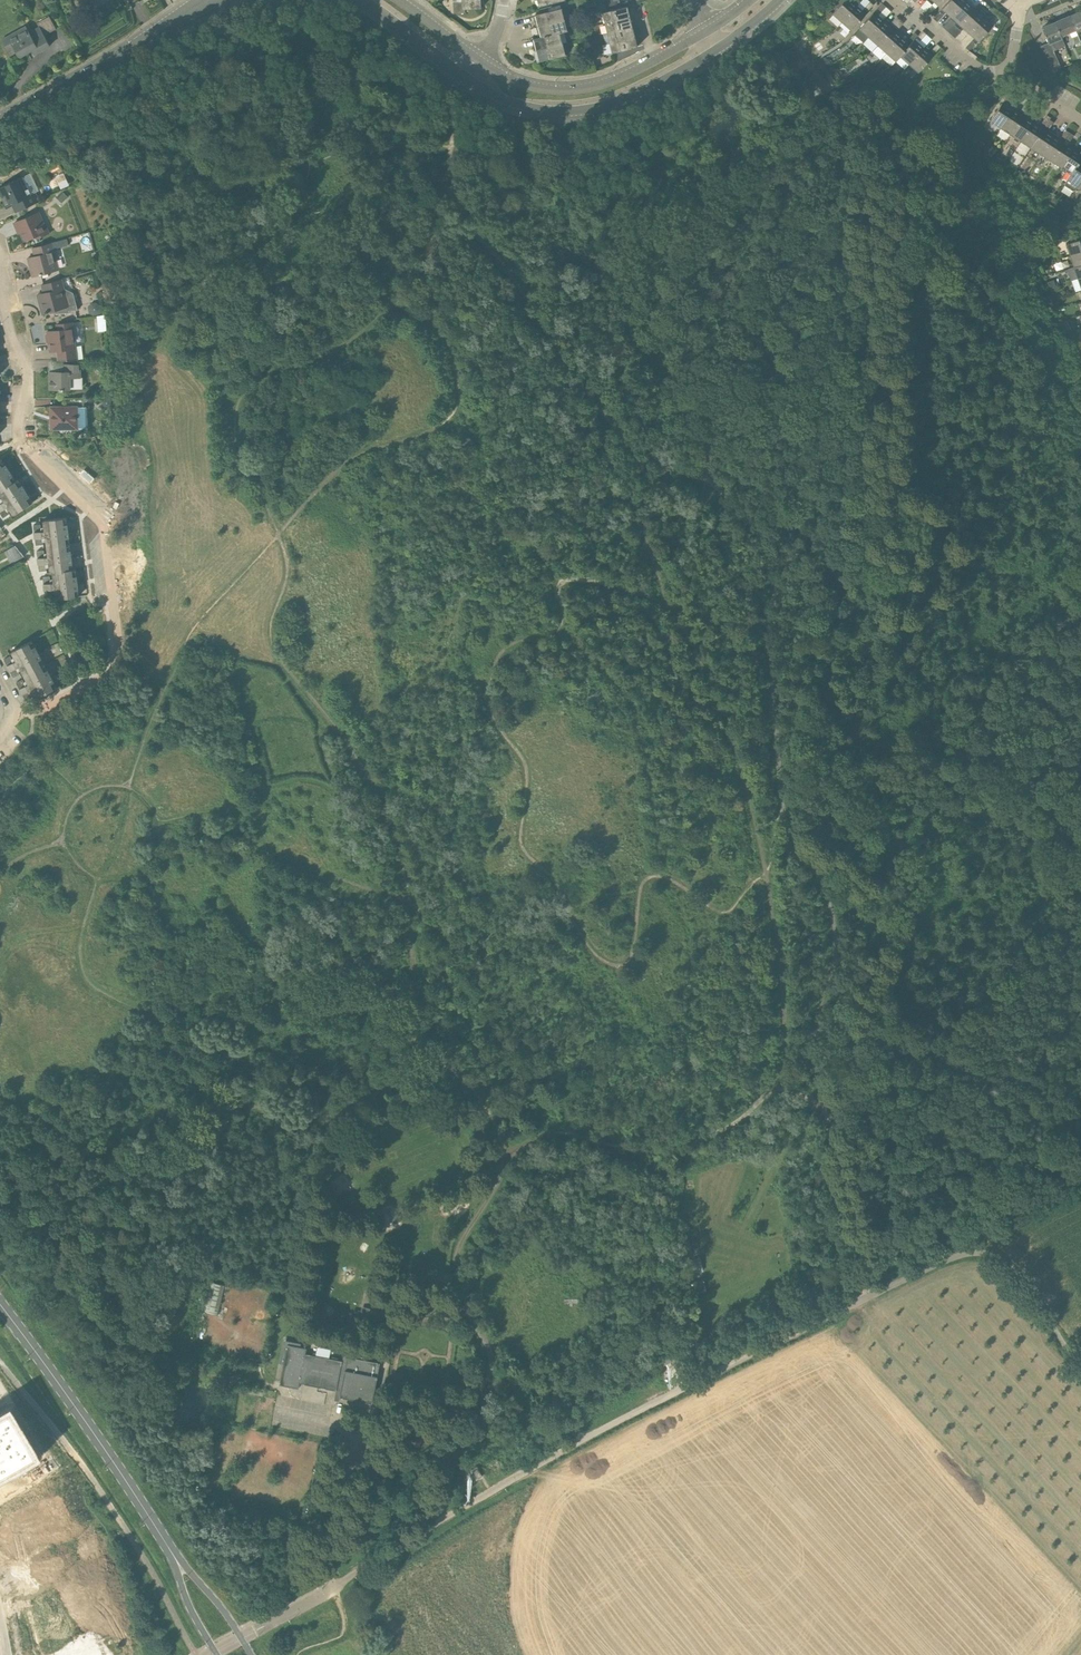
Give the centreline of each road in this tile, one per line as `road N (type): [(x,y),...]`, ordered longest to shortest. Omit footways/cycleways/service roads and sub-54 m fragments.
road 1 (track): [(502,1164),(550,1133),(621,1146),(715,1132),(760,1100),(781,1054),(770,894),(745,783),(639,518),(685,513),(698,503),(736,373),(791,256),(825,220),(847,210),(949,263),(1018,324),(1080,414)]
road 2 (track): [(863,1300),(867,1266),(817,1067),(836,923),(782,809),(771,552),(716,488),(620,432),(463,219),(447,167),(470,82)]
road 3 (unclassified): [(242,1638),(535,1465),(863,1300)]
road 4 (track): [(413,1040),(395,1076),(343,1113),(231,1106),(151,1156),(110,1152),(107,1277),(137,1344)]
road 5 (track): [(413,1040),(412,902),(394,839),(361,764),(272,647),(270,624),(288,569),(278,535)]
road 6 (residential): [(13,711),(40,710),(104,678),(120,656),(102,526),(24,443),(21,358),(0,278)]
road 7 (track): [(857,216),(890,375),(886,538),(937,563),(1036,582),(1080,615)]
road 8 (track): [(1080,697),(897,888),(859,1044),(828,1118)]
road 9 (track): [(278,535),(340,468),(440,429),(455,411),(459,386),(441,339),(420,317),(394,307),(331,351),(270,372)]
road 10 (track): [(97,879),(82,966),(95,987),(132,1006),(176,1019),(239,1021),(337,973),(380,985),(412,1007)]
road 11 (track): [(737,38),(792,131),(730,158),(675,212),(637,216),(531,179),(510,161)]
road 12 (primary): [(176,1560),(0,1306)]
road 13 (track): [(581,196),(607,334),(629,397),(672,428),(715,433)]
road 14 (track): [(130,789),(187,639),(278,535)]
road 15 (tertiary): [(470,82),(528,110),(585,112),(715,52)]
road 16 (tertiary): [(703,32),(586,87),(526,83),(483,60)]
road 17 (tertiary): [(0,120),(198,5)]
road 18 (track): [(502,1164),(496,1126),(479,1098),(413,1040)]
road 19 (residential): [(1012,66),(974,65),(891,0)]
road 20 (tertiary): [(360,0),(470,82)]
road 21 (track): [(110,1152),(0,1094)]
road 22 (track): [(455,1276),(457,1249),(502,1164)]

